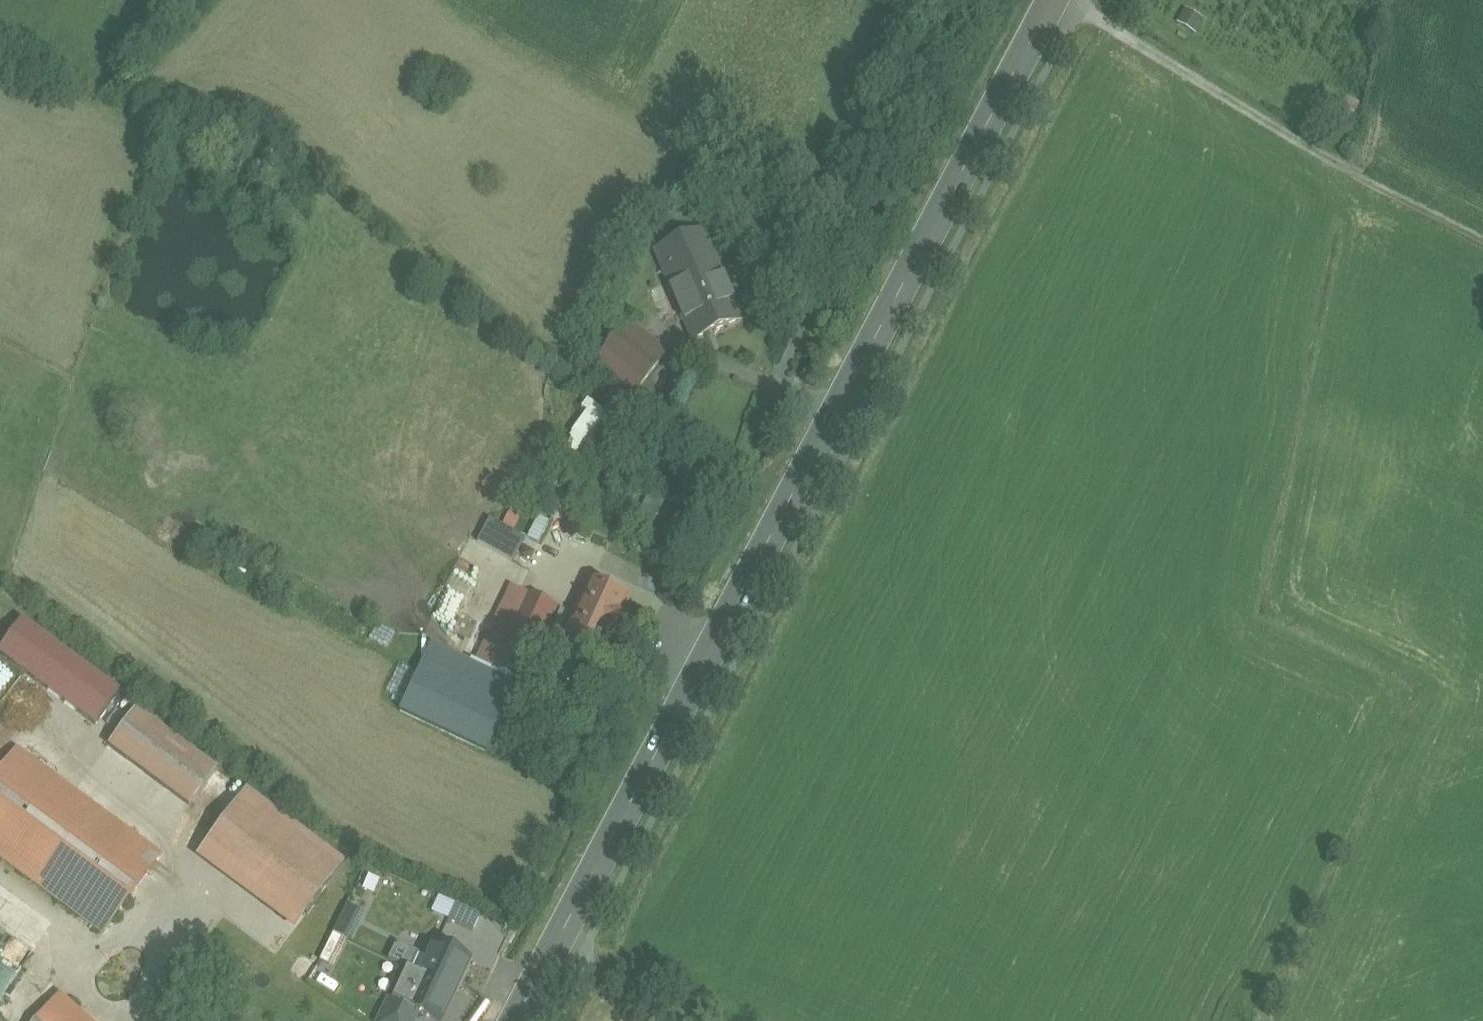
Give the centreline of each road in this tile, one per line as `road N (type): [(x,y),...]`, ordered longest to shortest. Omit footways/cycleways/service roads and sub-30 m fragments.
road 1 (secondary): [(1054,0),(521,1020)]

